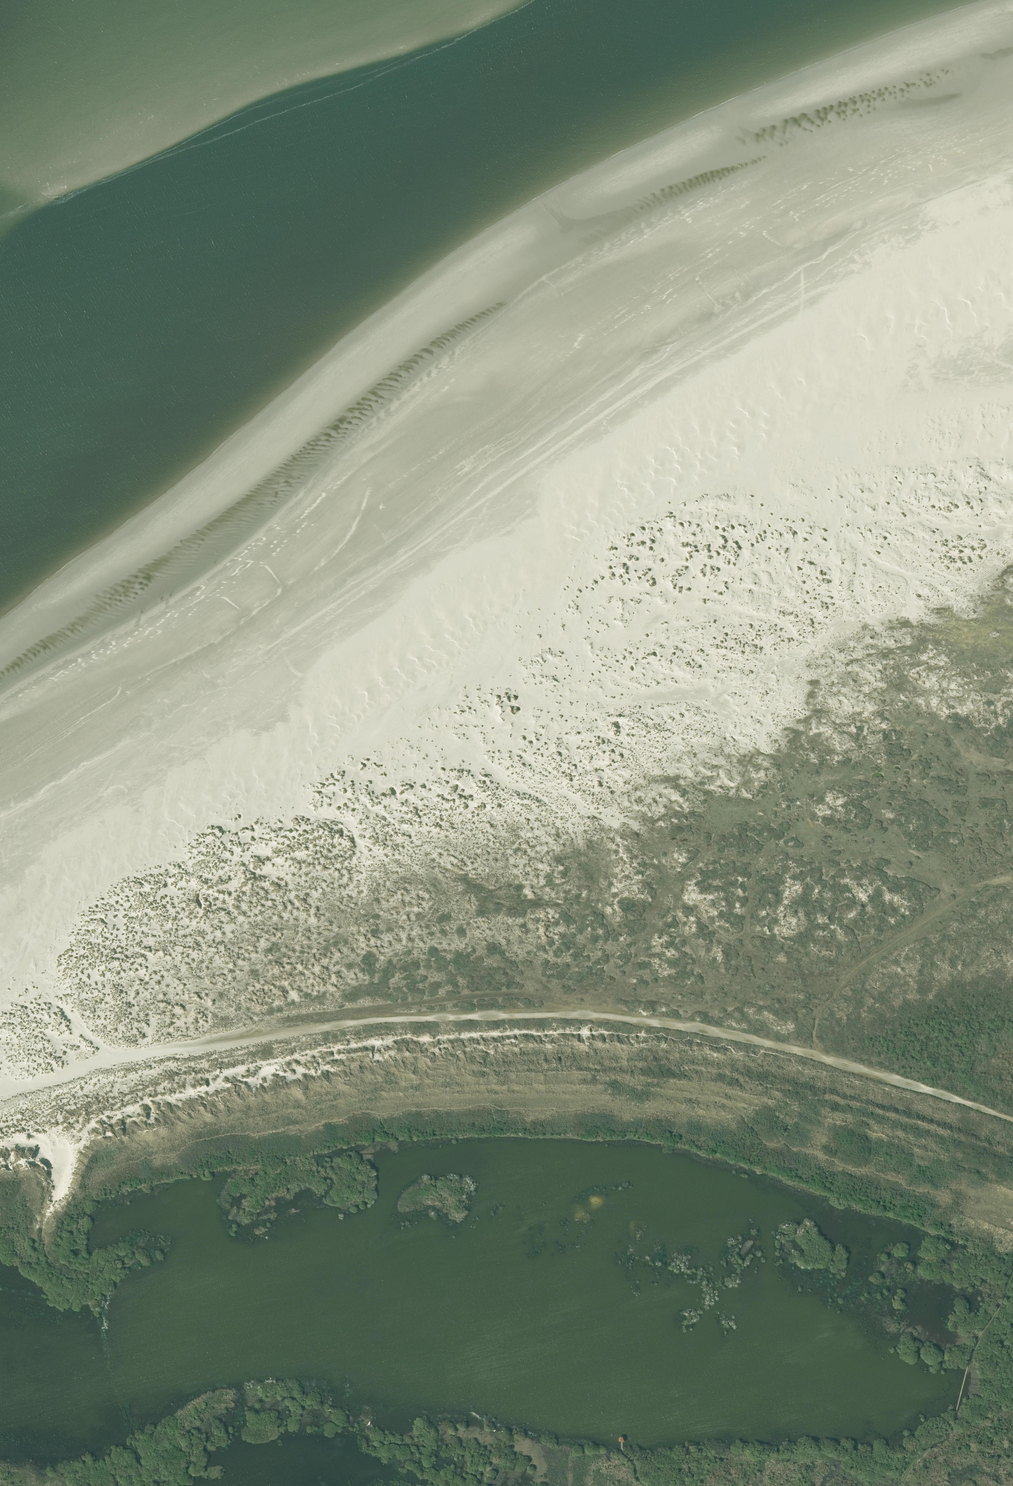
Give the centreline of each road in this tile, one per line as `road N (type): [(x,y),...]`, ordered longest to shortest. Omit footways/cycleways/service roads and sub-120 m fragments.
road 1 (track): [(0,1096),(76,1072),(243,1039),(557,1012),(676,1030),(1012,1123)]

